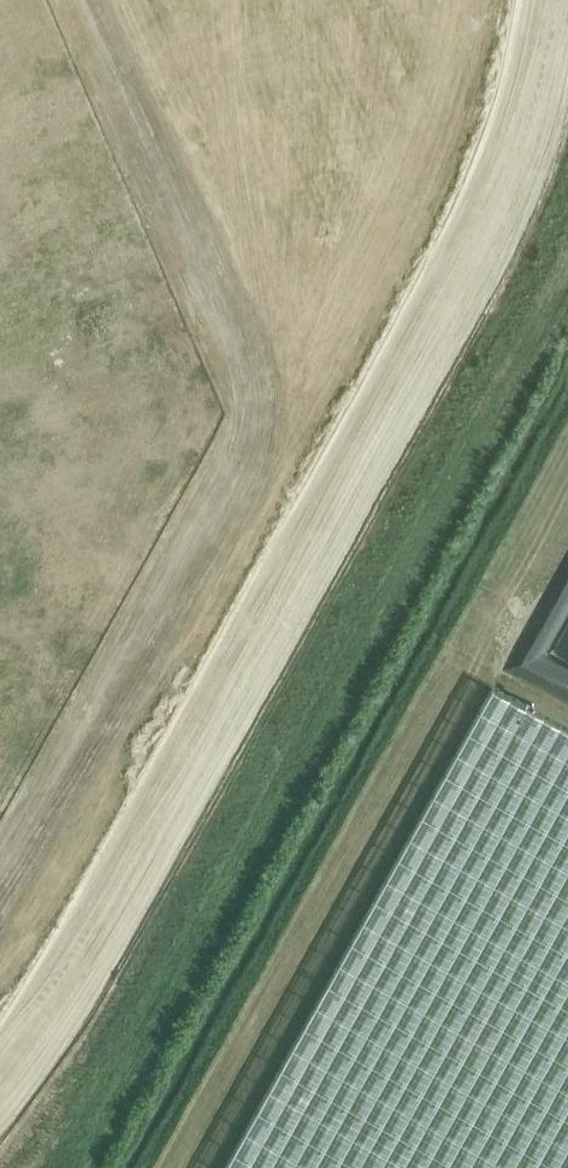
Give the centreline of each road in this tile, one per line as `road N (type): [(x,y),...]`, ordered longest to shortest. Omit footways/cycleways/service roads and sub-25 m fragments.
road 1 (unclassified): [(521,0),(506,107),(408,354),(105,890),(0,1032)]
road 2 (unknown): [(567,127),(509,272),(300,658),(95,1019),(0,1134)]

